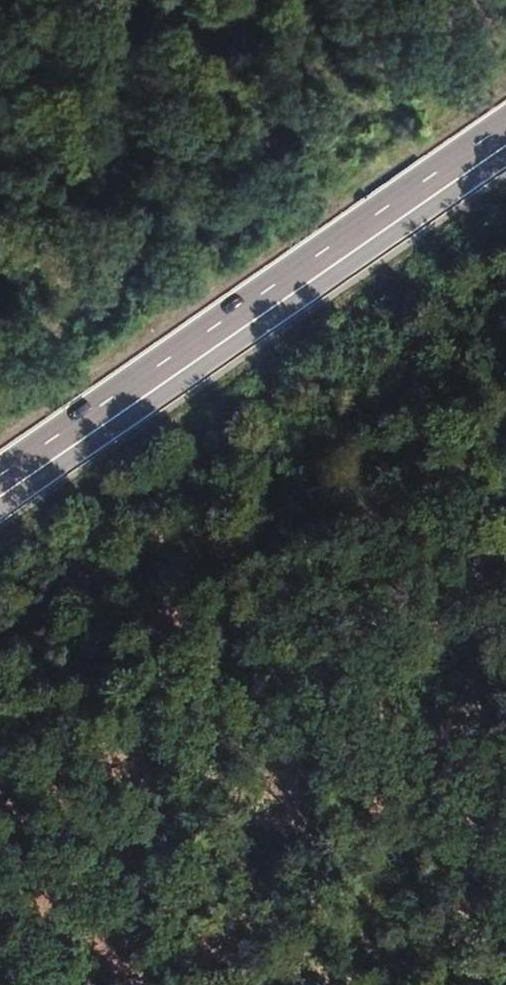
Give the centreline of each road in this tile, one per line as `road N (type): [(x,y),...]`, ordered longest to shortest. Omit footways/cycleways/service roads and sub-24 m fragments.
road 1 (primary): [(0,493),(505,138)]
road 2 (track): [(505,856),(465,984)]

